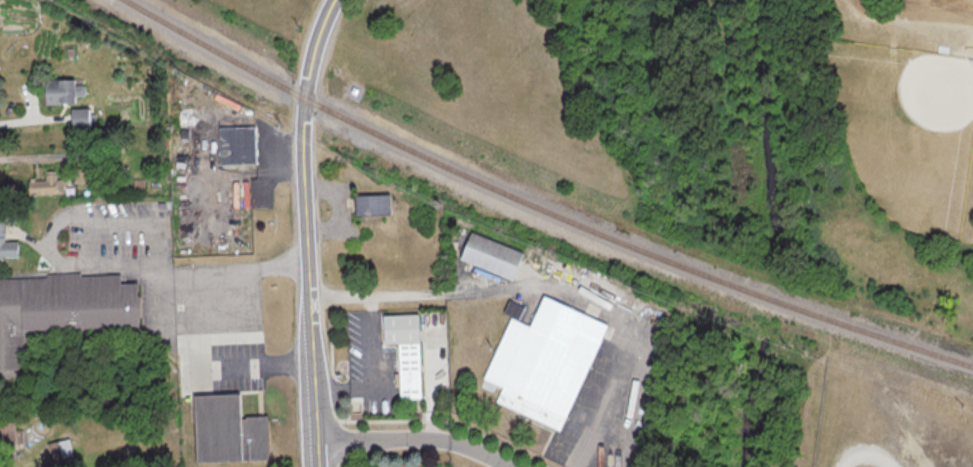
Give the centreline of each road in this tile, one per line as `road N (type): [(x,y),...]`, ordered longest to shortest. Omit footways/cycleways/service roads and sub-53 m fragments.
road 1 (residential): [(319,466),(303,129),(308,82),(340,0)]
road 2 (residential): [(318,445),(427,440),(504,466)]

